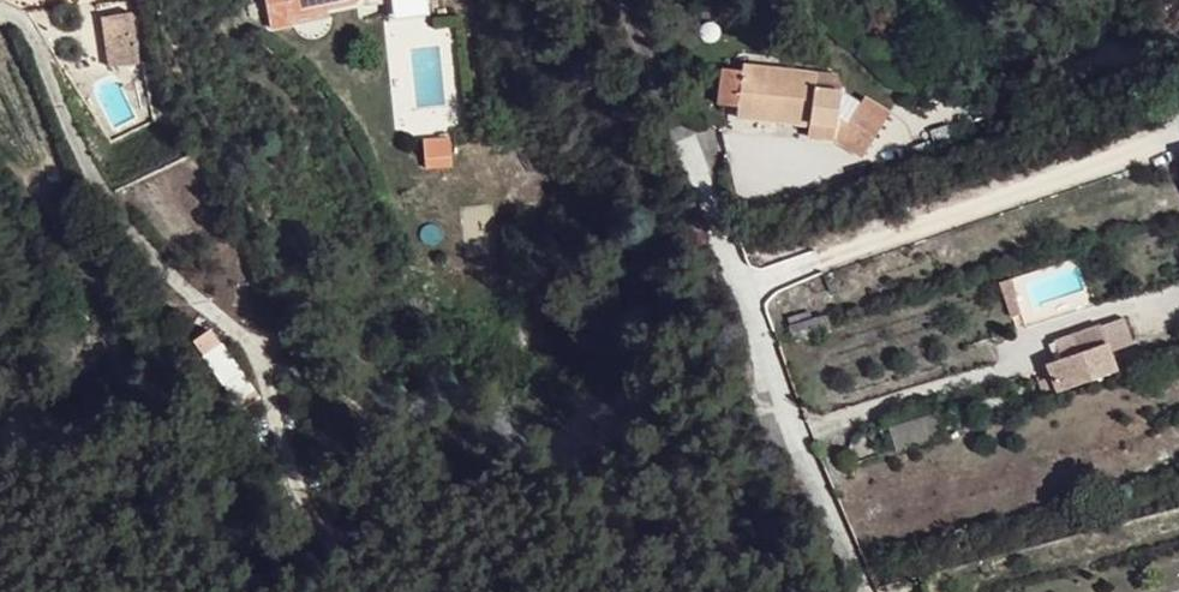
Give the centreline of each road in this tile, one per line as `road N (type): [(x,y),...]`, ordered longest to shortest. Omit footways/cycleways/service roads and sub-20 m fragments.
road 1 (residential): [(862,591),(719,210),(630,0)]

